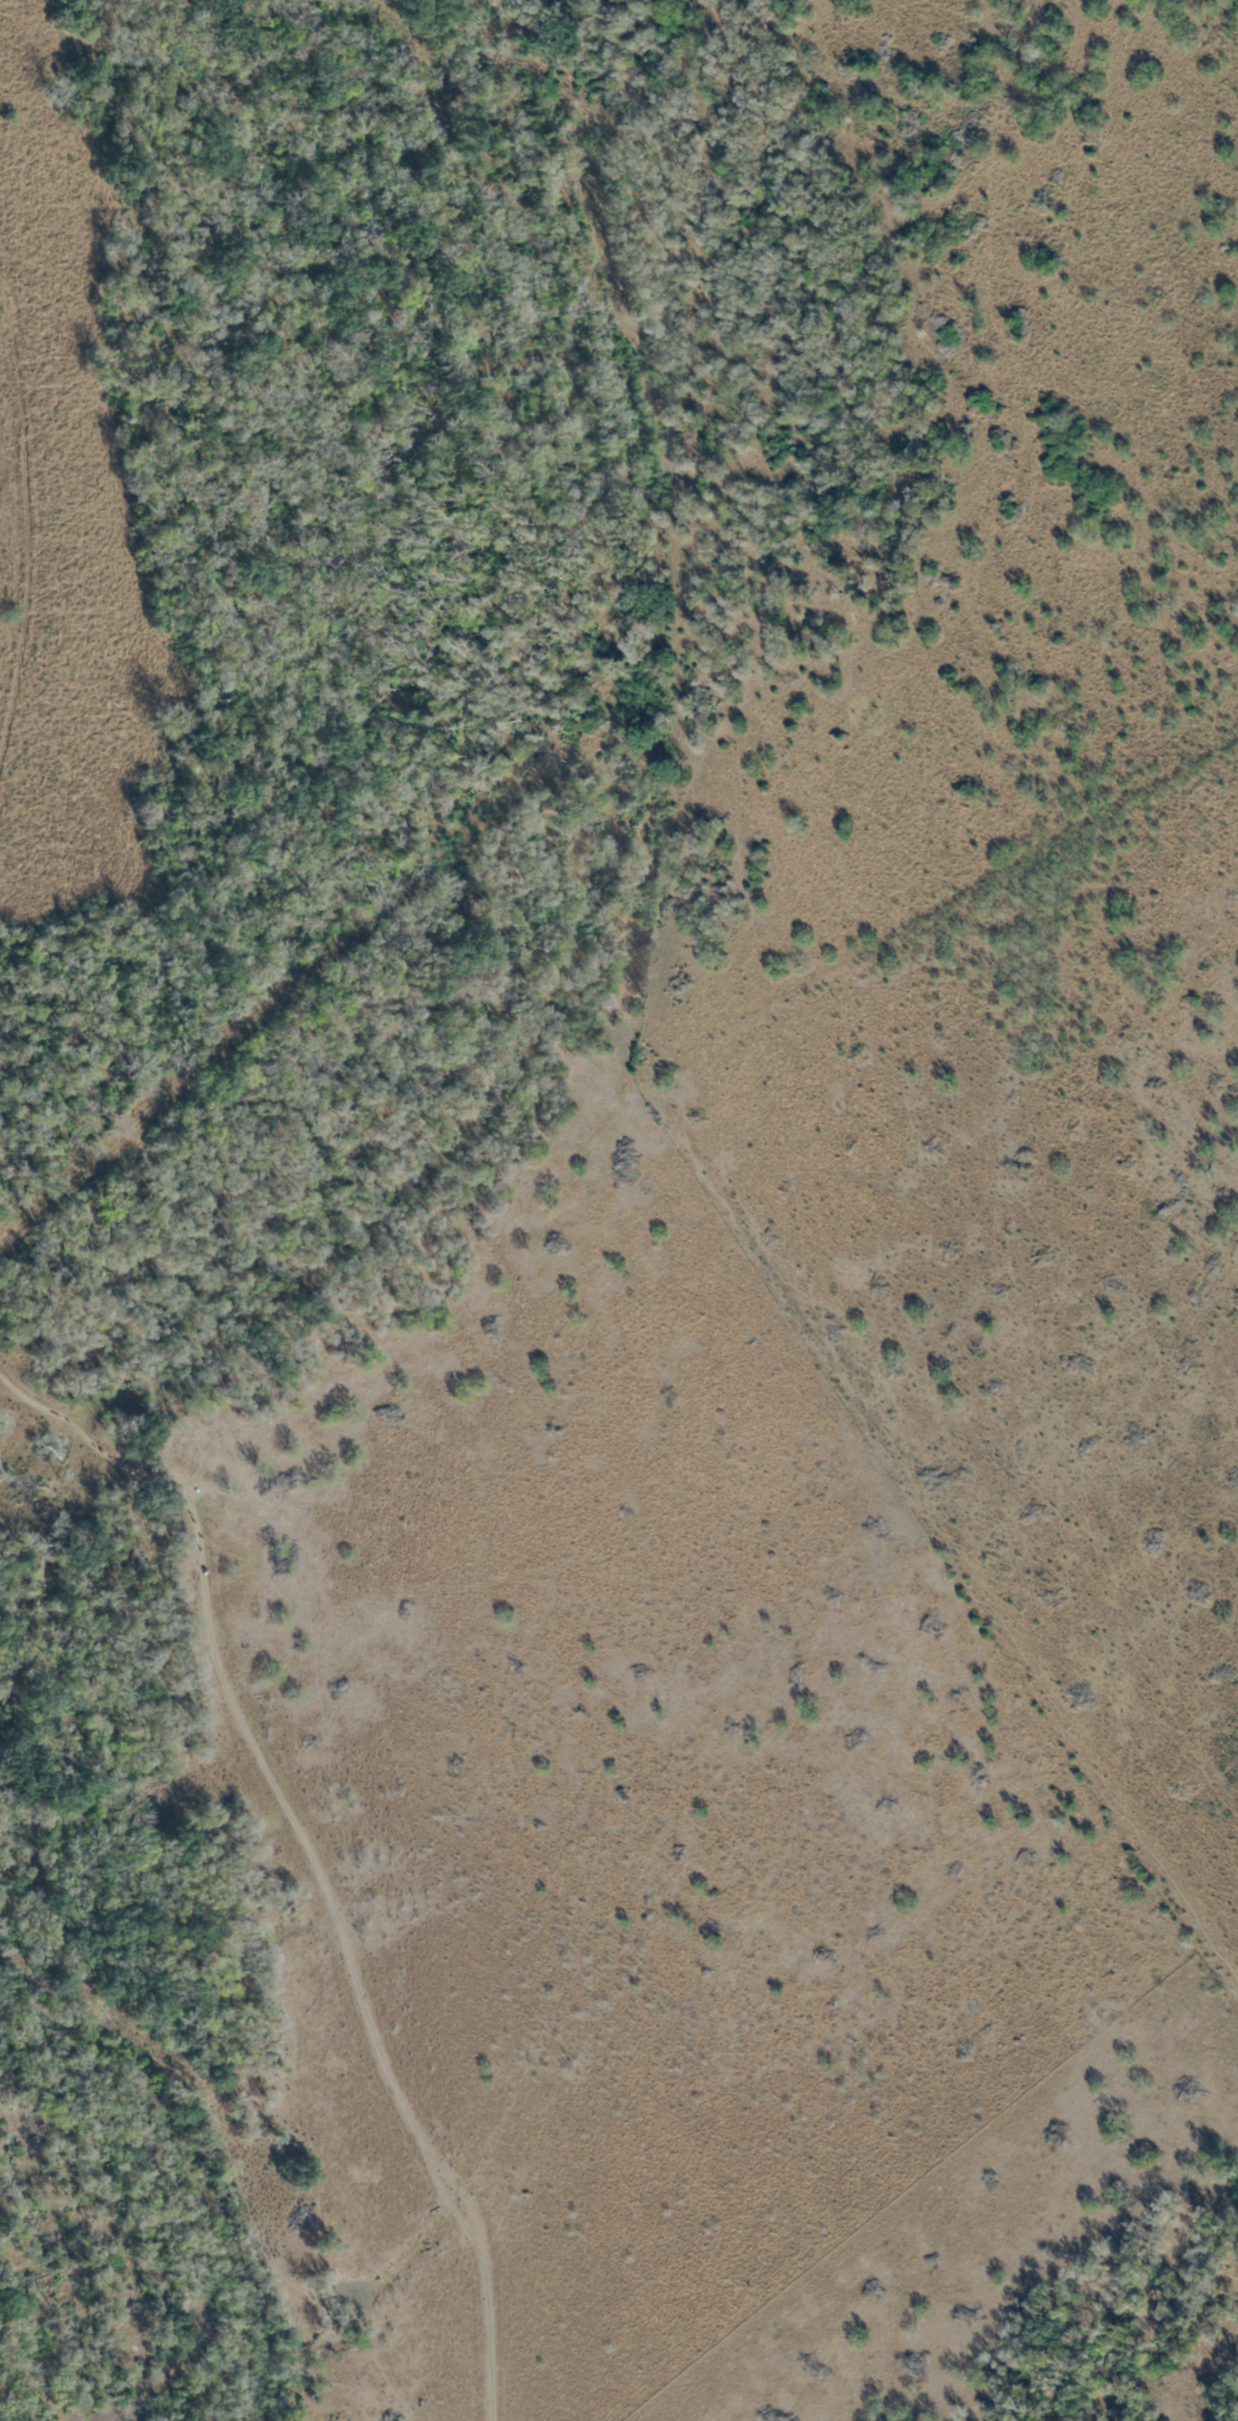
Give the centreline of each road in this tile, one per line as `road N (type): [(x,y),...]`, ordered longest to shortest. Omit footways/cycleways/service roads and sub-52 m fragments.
road 1 (track): [(496,2420),(489,2207),(441,2161),(390,2079),(322,1863),(237,1711),(196,1515),(196,1475),(178,1454),(121,1452),(0,1374)]
road 2 (track): [(0,775),(33,634),(42,530),(0,222)]

